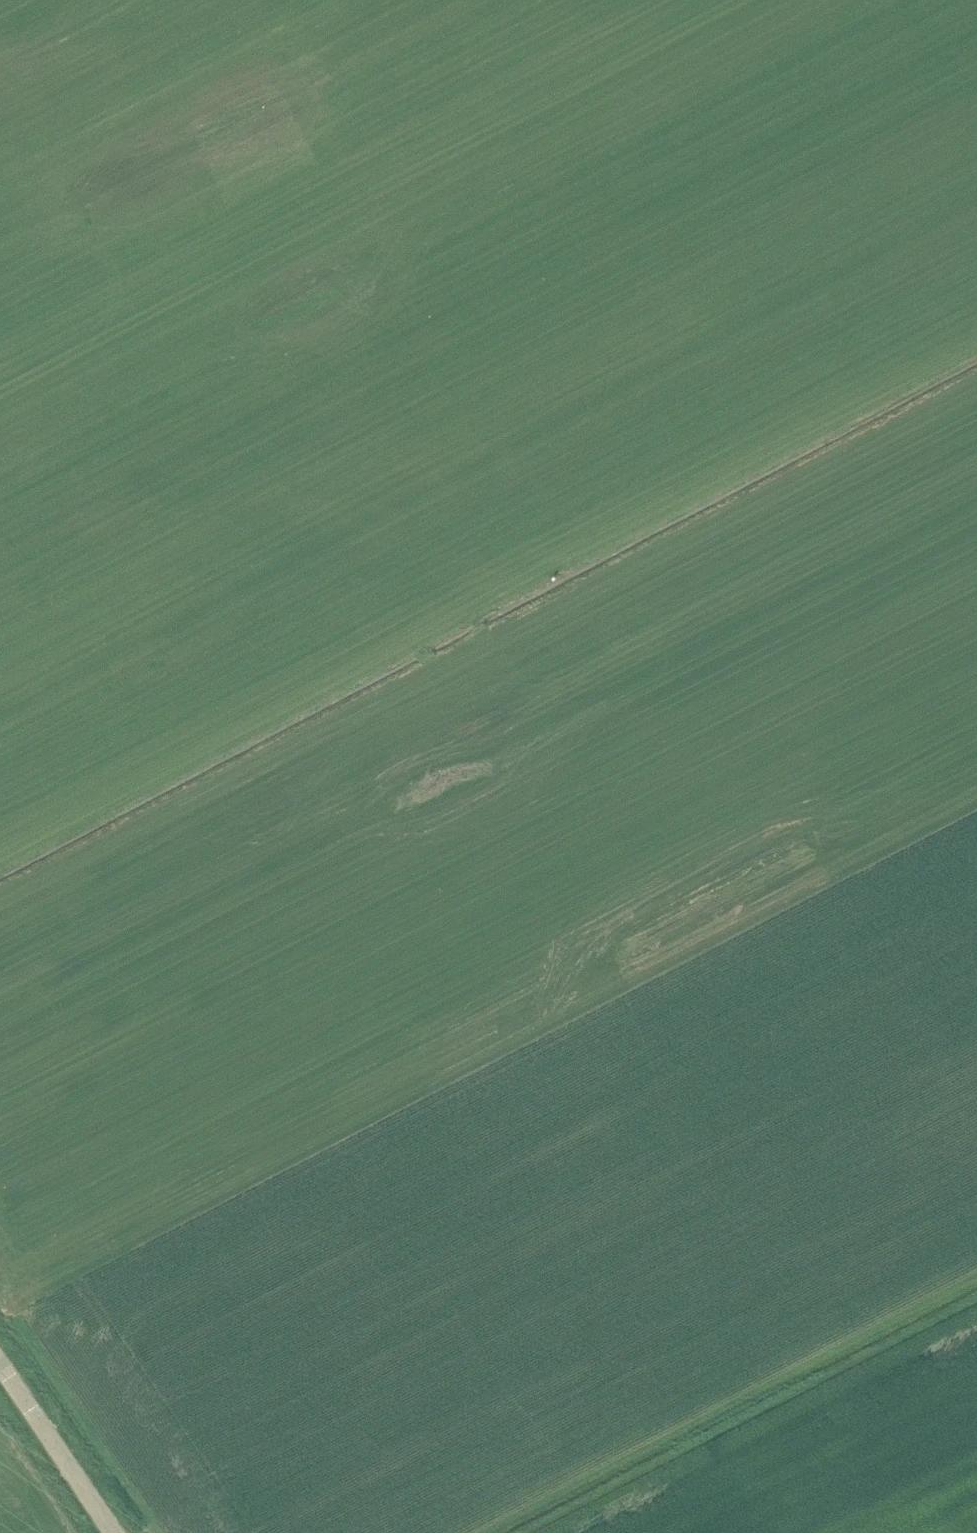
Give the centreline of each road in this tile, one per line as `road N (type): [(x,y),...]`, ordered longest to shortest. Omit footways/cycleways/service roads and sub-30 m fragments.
road 1 (unclassified): [(115,1532),(0,1362)]

